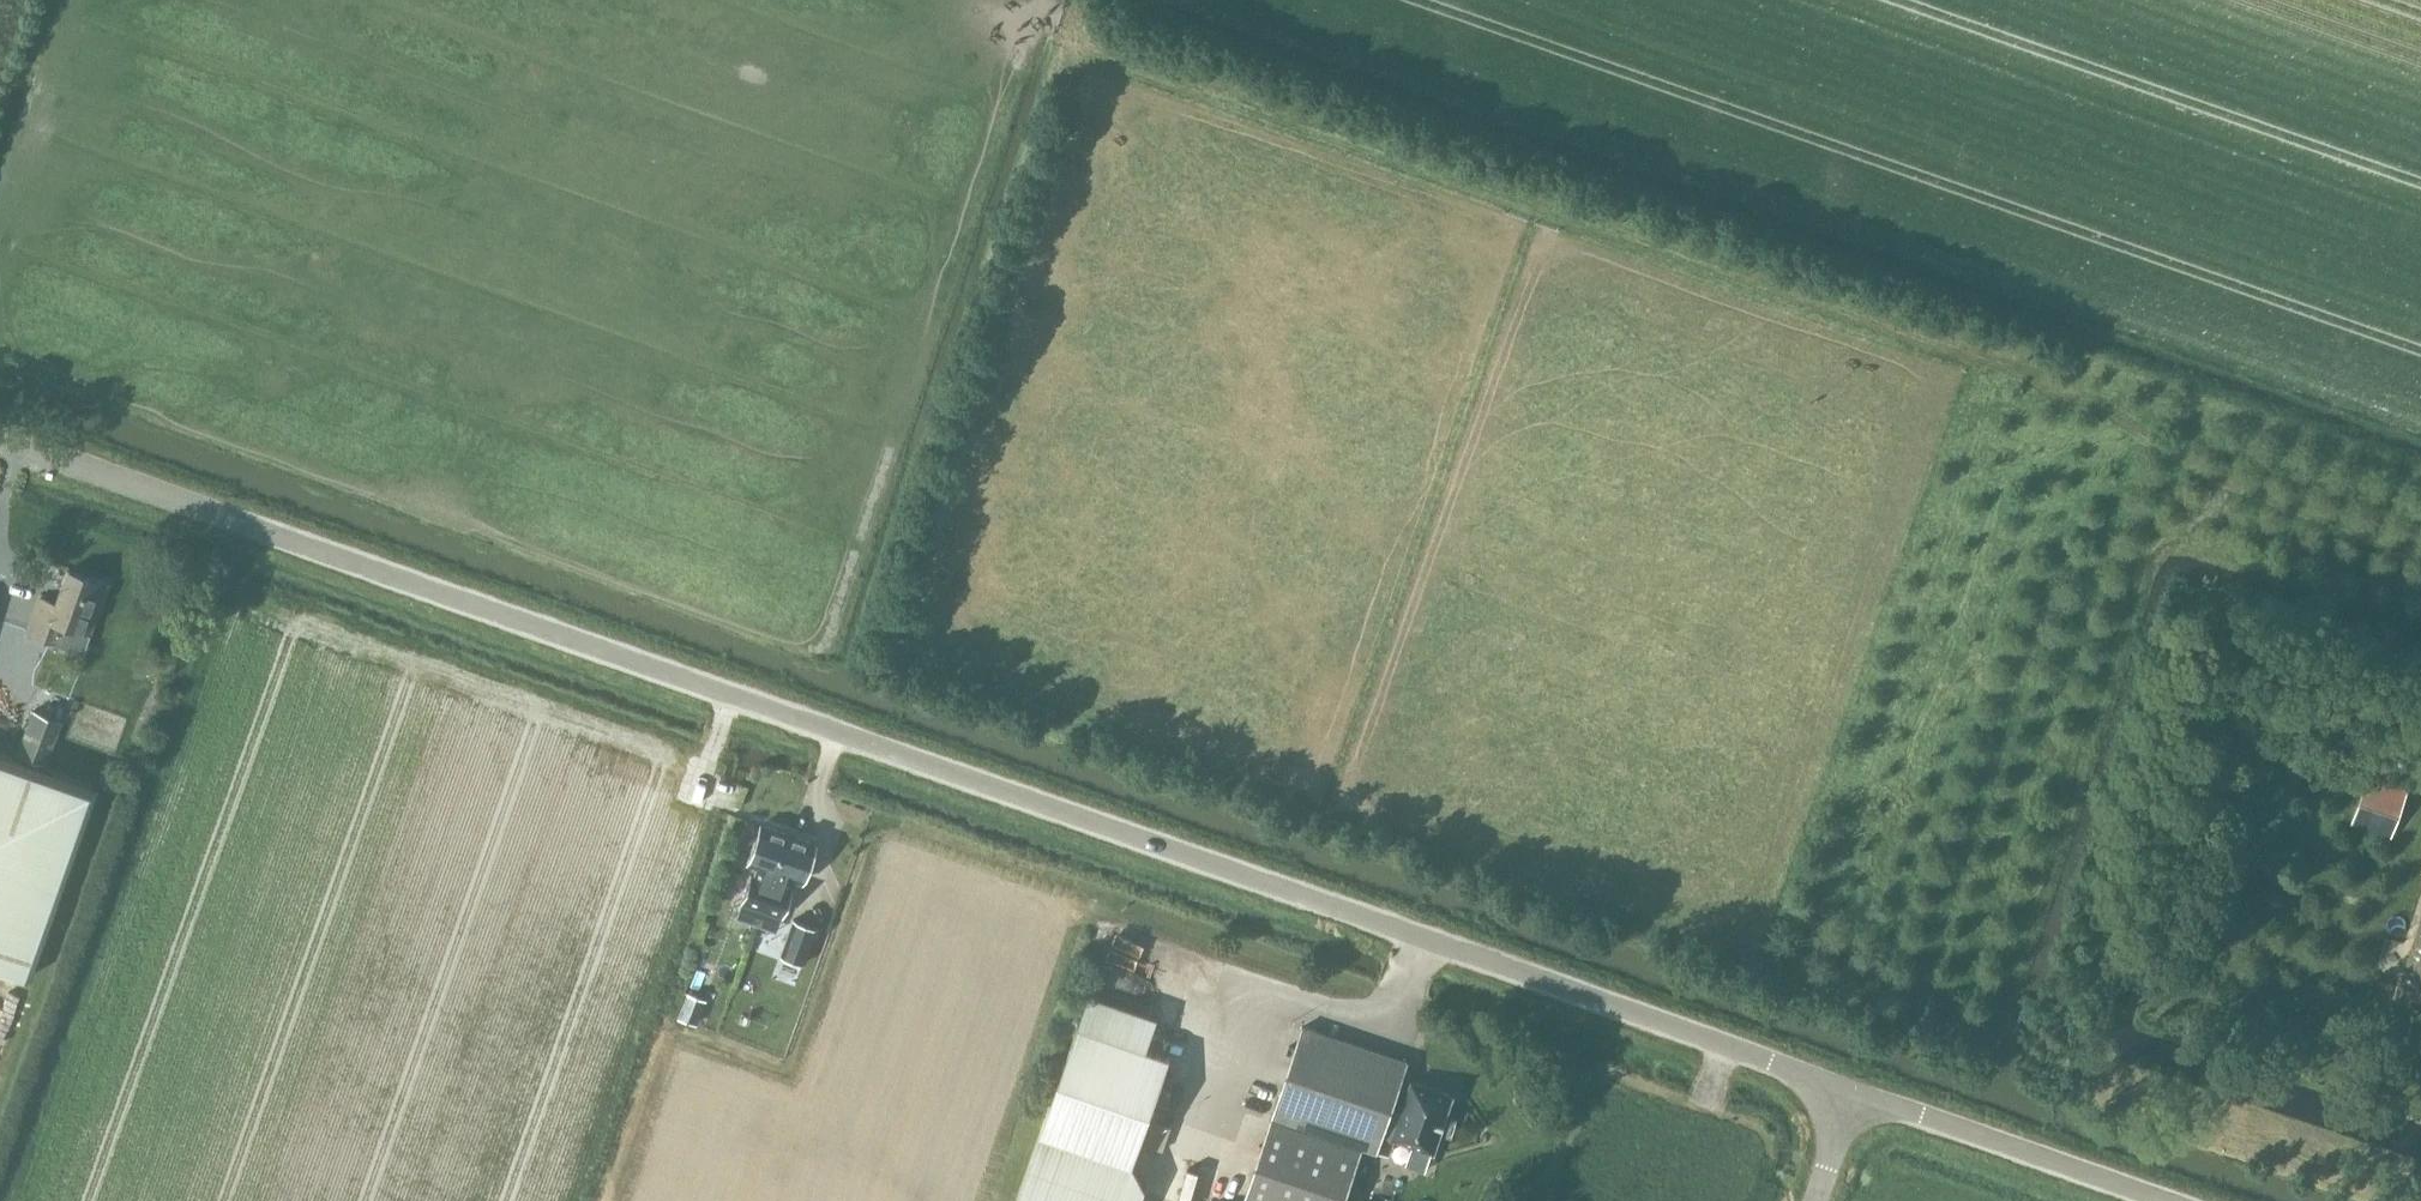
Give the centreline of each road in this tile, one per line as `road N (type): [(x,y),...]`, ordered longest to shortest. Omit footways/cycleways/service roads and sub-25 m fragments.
road 1 (unclassified): [(1854,1109),(0,440)]
road 2 (unclassified): [(2120,1200),(1854,1109)]

